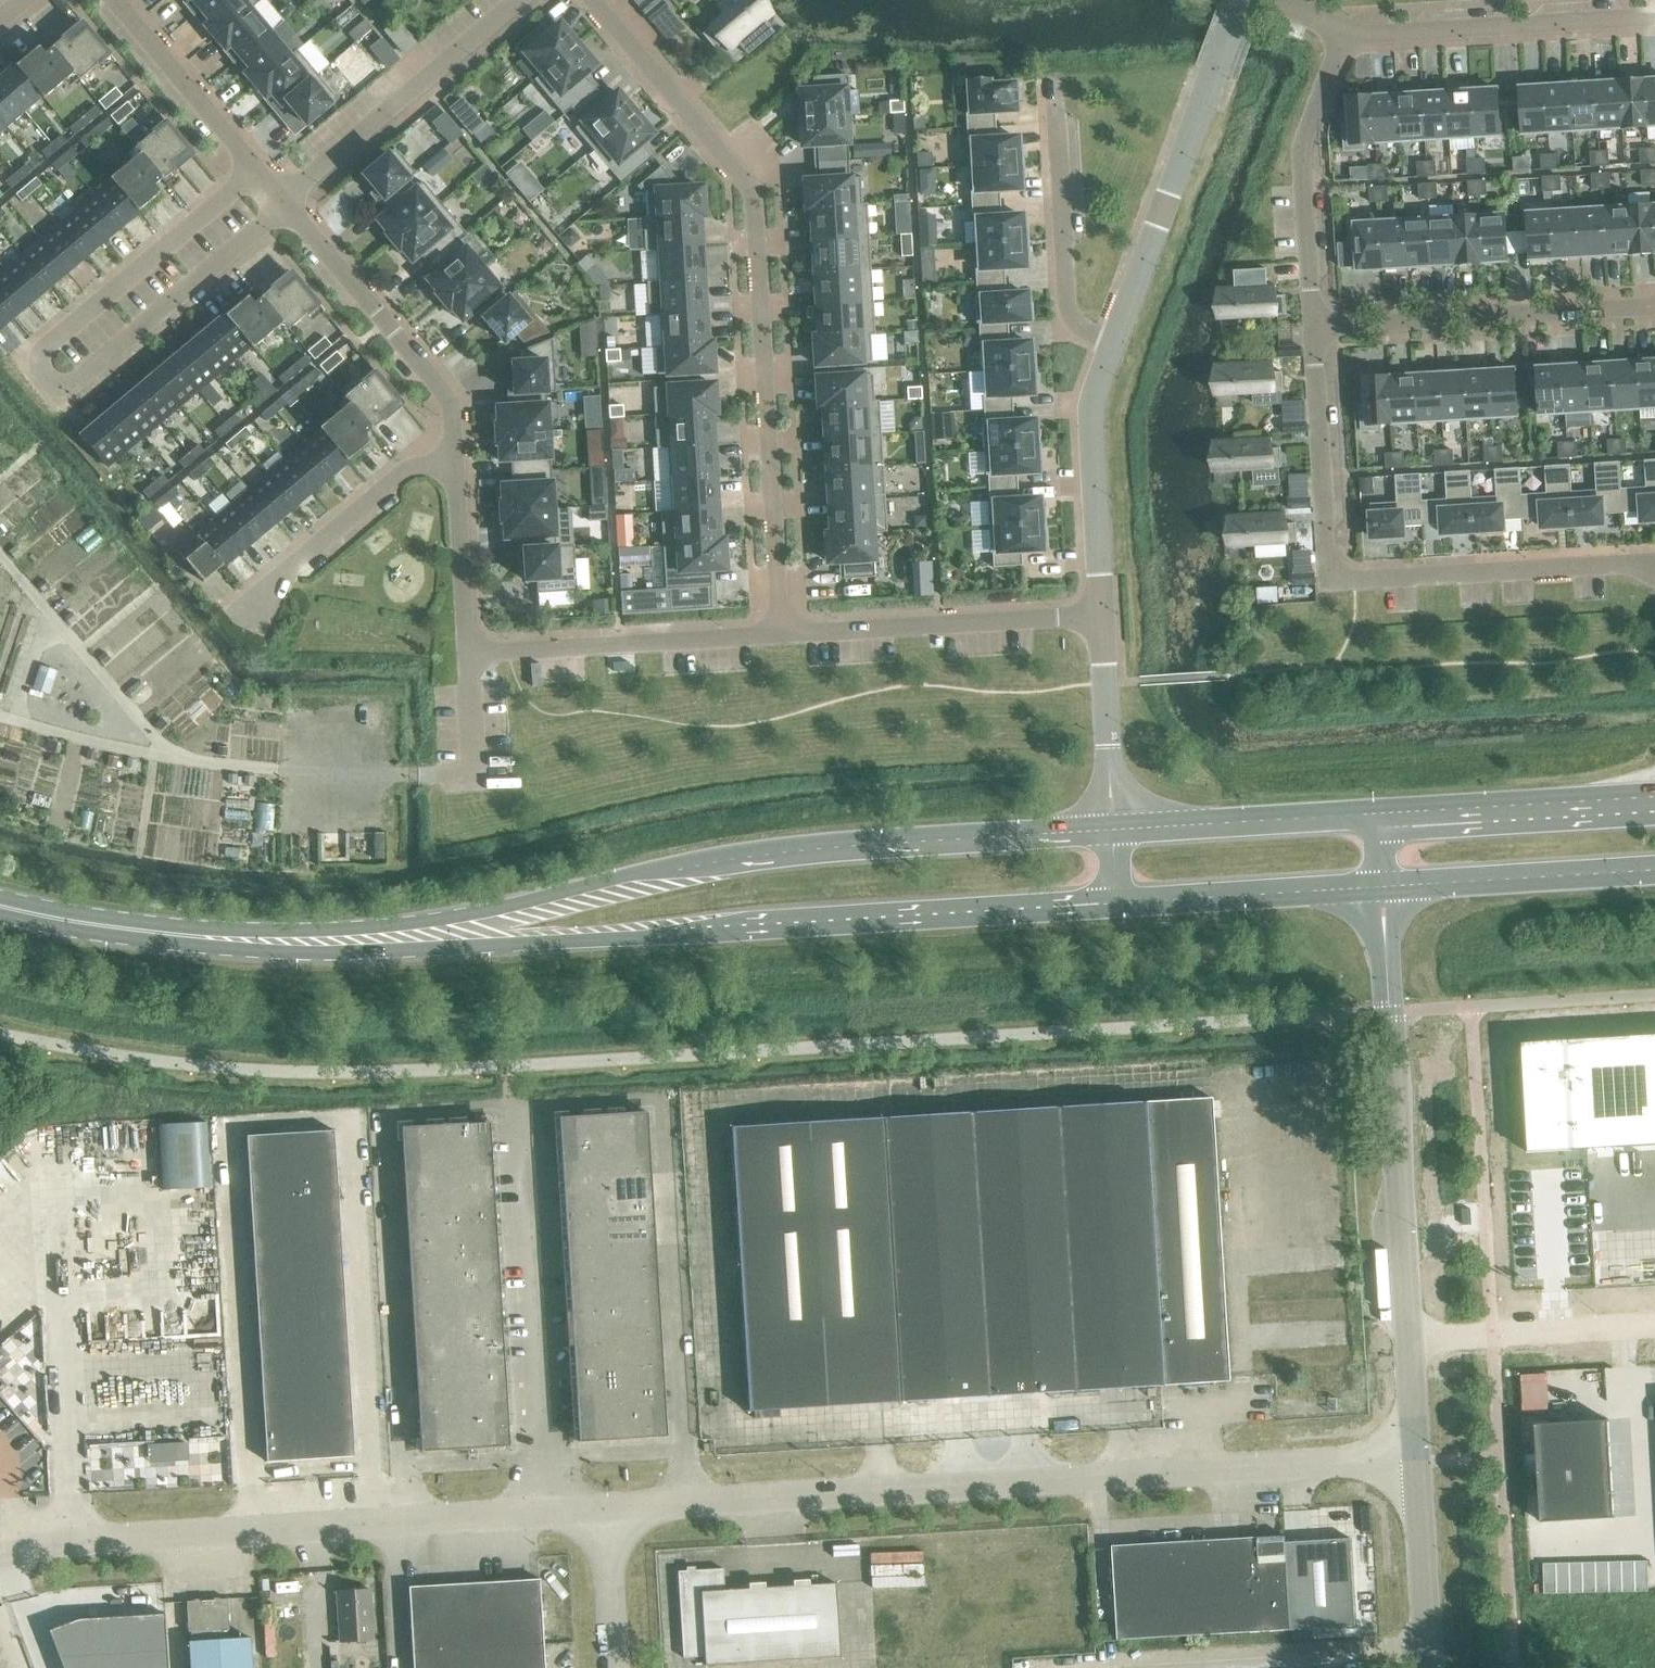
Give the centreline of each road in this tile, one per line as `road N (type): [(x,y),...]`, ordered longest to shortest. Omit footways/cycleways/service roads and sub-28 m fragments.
road 1 (secondary): [(91,927),(209,948),(325,955),(643,940),(1119,901)]
road 2 (secondary): [(1113,833),(737,859),(476,919),(327,938),(91,927)]
road 3 (unclassified): [(603,1508),(1415,1458)]
road 4 (residential): [(780,635),(749,189),(589,0)]
road 5 (unclassified): [(0,1560),(251,1531),(603,1508)]
road 6 (residential): [(1315,326),(1329,582),(1654,566)]
road 7 (residential): [(454,437),(469,645),(490,651),(780,635)]
road 8 (tertiary): [(1409,1339),(1383,882)]
road 9 (unclassified): [(1113,348),(1239,0)]
road 10 (residential): [(1654,302),(1315,326)]
road 11 (residential): [(780,635),(1099,615)]
road 12 (residential): [(281,200),(523,0)]
road 13 (residential): [(1344,35),(1654,20)]
road 14 (residential): [(46,389),(281,200)]
road 15 (residential): [(1315,326),(1300,146),(1344,35)]
road 16 (residential): [(281,200),(450,399),(454,437)]
road 17 (residential): [(1113,348),(1076,325),(1067,308),(1051,75)]
road 18 (secondary): [(1654,802),(1379,817)]
road 19 (residential): [(246,617),(454,437)]
road 20 (unclassified): [(1099,615),(1088,415),(1113,348)]
road 21 (secondary): [(1383,882),(1654,867)]
road 22 (secondary): [(1379,817),(1113,833)]
road 23 (secondary): [(1119,901),(1383,882)]
road 24 (residential): [(113,0),(281,200)]
road 25 (unclassified): [(1654,1324),(1409,1339)]
road 26 (unclassified): [(1113,833),(1099,615)]
road 27 (tertiary): [(1430,1667),(1415,1458)]
road 28 (unclassified): [(613,1667),(603,1508)]

